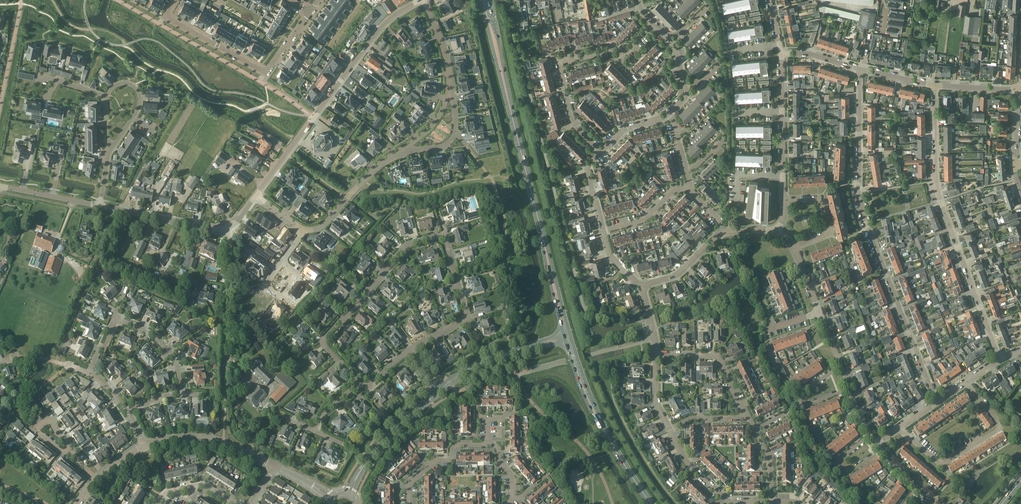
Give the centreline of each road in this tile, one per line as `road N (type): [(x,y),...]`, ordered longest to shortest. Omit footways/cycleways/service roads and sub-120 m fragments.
road 1 (primary): [(567,337),(483,0)]
road 2 (residential): [(860,70),(863,212),(938,401)]
road 3 (residential): [(935,86),(941,201),(1000,360)]
road 4 (tertiary): [(256,195),(378,31),(419,0)]
road 5 (residential): [(446,240),(403,247),(321,337),(362,387)]
road 6 (residential): [(88,372),(119,317),(150,333),(168,356),(173,387),(125,410)]
road 7 (residential): [(165,17),(266,73),(311,11)]
road 8 (primary): [(650,503),(598,420),(567,337)]
road 9 (residential): [(898,428),(938,463),(997,431),(967,382)]
road 10 (residential): [(601,151),(572,125),(557,65),(607,50),(619,58)]
road 11 (tertiary): [(438,390),(494,357),(567,337)]
road 12 (residential): [(772,502),(729,503),(683,457),(669,428)]
road 13 (residential): [(226,366),(226,228)]
road 14 (residential): [(274,466),(211,437),(144,445)]
road 15 (tertiary): [(350,491),(389,433),(438,390)]
road 16 (residential): [(748,416),(717,355),(656,355)]
road 17 (tertiary): [(99,207),(226,228)]
road 18 (residential): [(305,230),(325,222),(400,151)]

